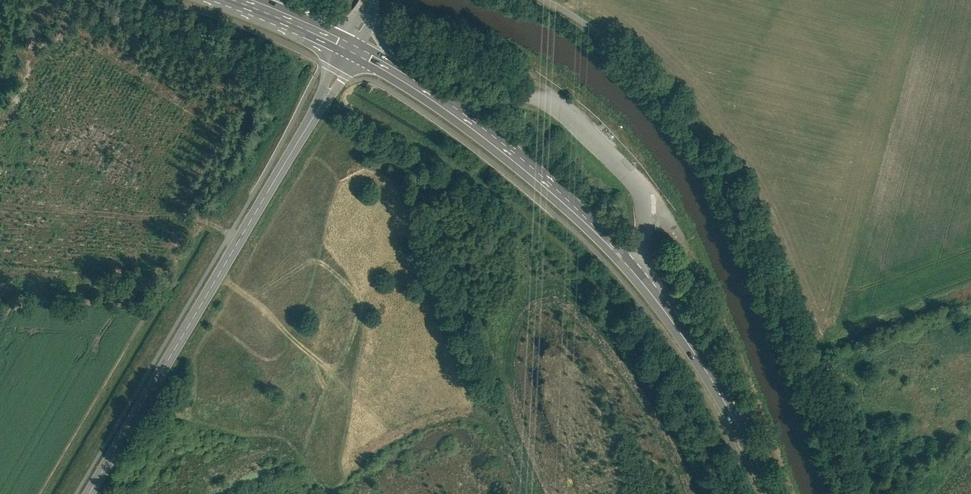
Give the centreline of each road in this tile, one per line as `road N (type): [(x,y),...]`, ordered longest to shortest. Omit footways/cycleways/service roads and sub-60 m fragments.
road 1 (unclassified): [(545,0),(650,76),(716,158),(748,217),(853,493)]
road 2 (track): [(729,493),(666,371),(599,282),(526,214),(324,90)]
road 3 (primary): [(408,79),(516,161),(635,275),(707,370),(770,493)]
road 4 (tertiary): [(87,493),(352,46)]

